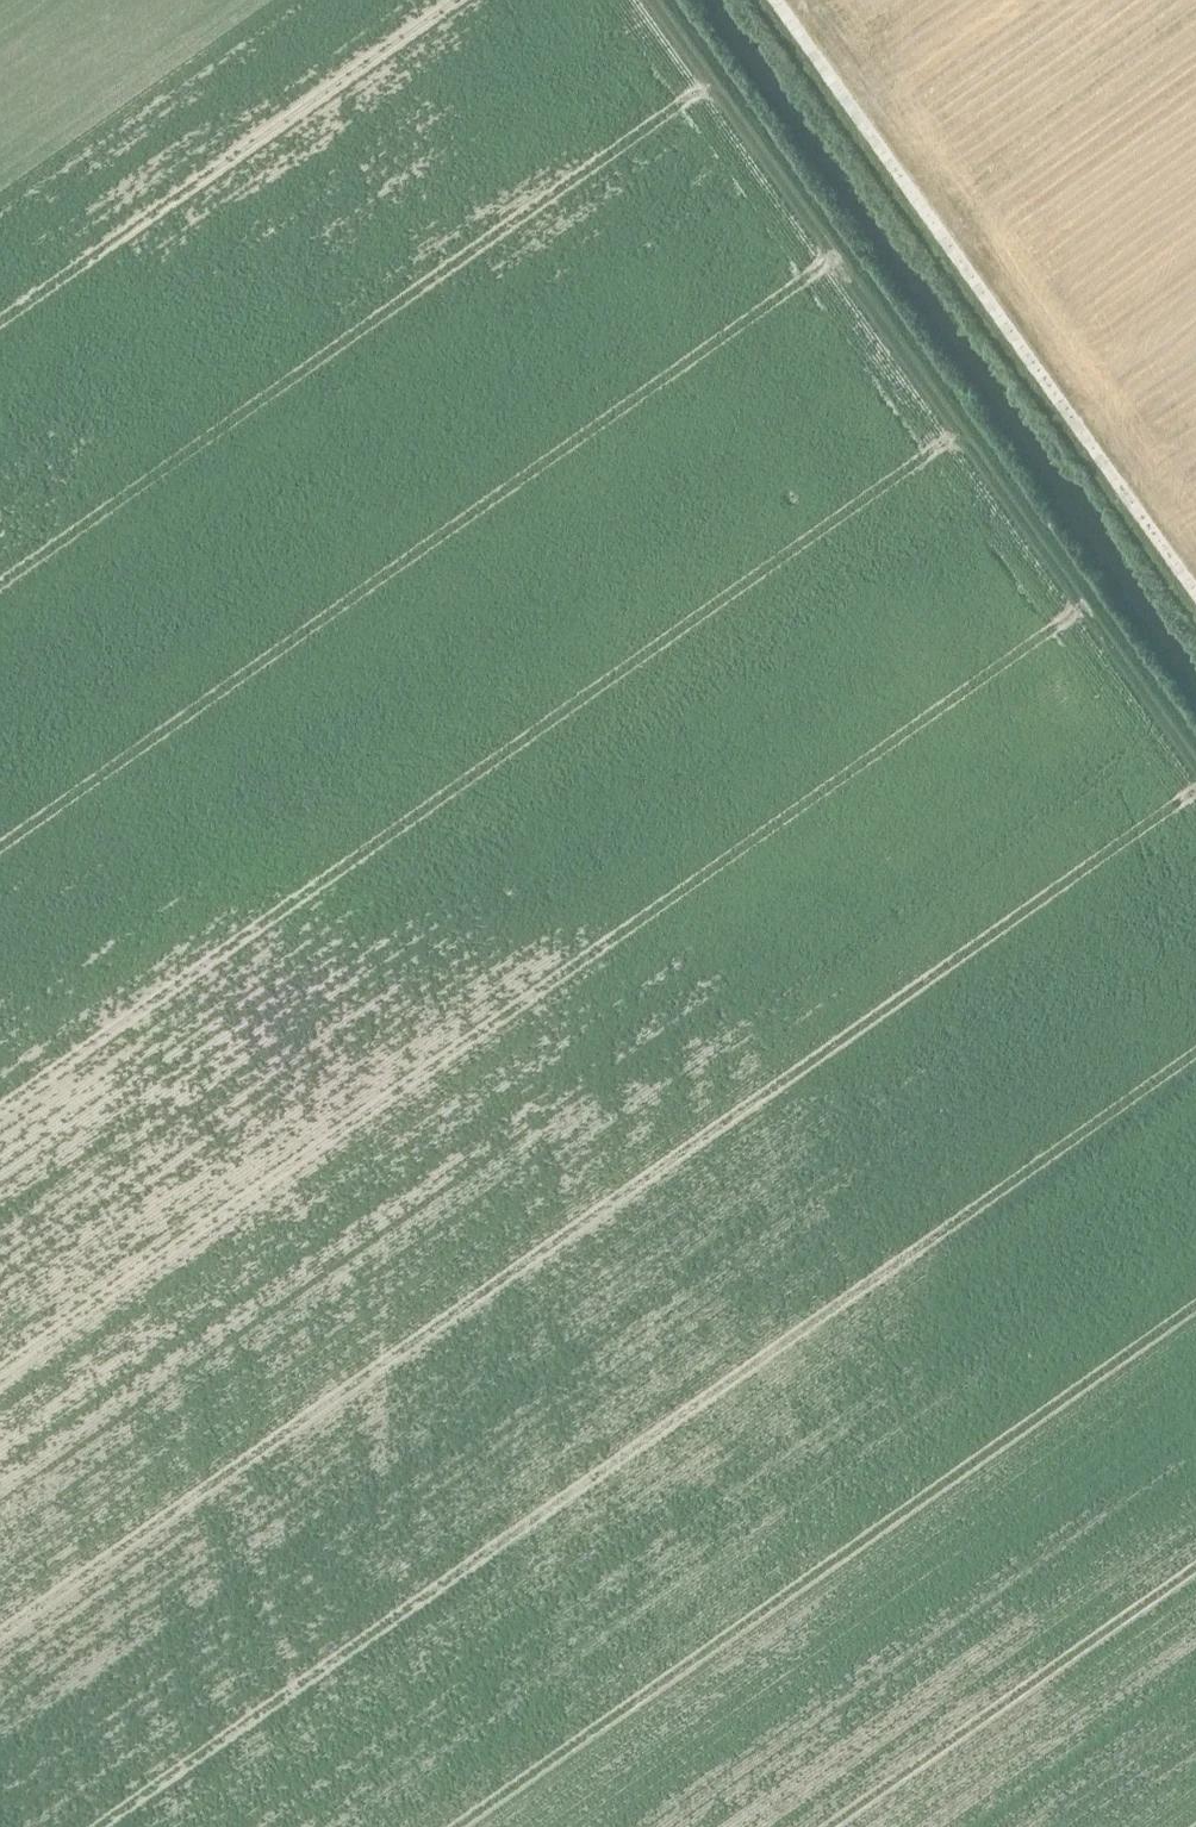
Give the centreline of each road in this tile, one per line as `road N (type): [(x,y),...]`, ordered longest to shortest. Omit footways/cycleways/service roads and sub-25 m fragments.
road 1 (track): [(778,0),(1195,588)]

